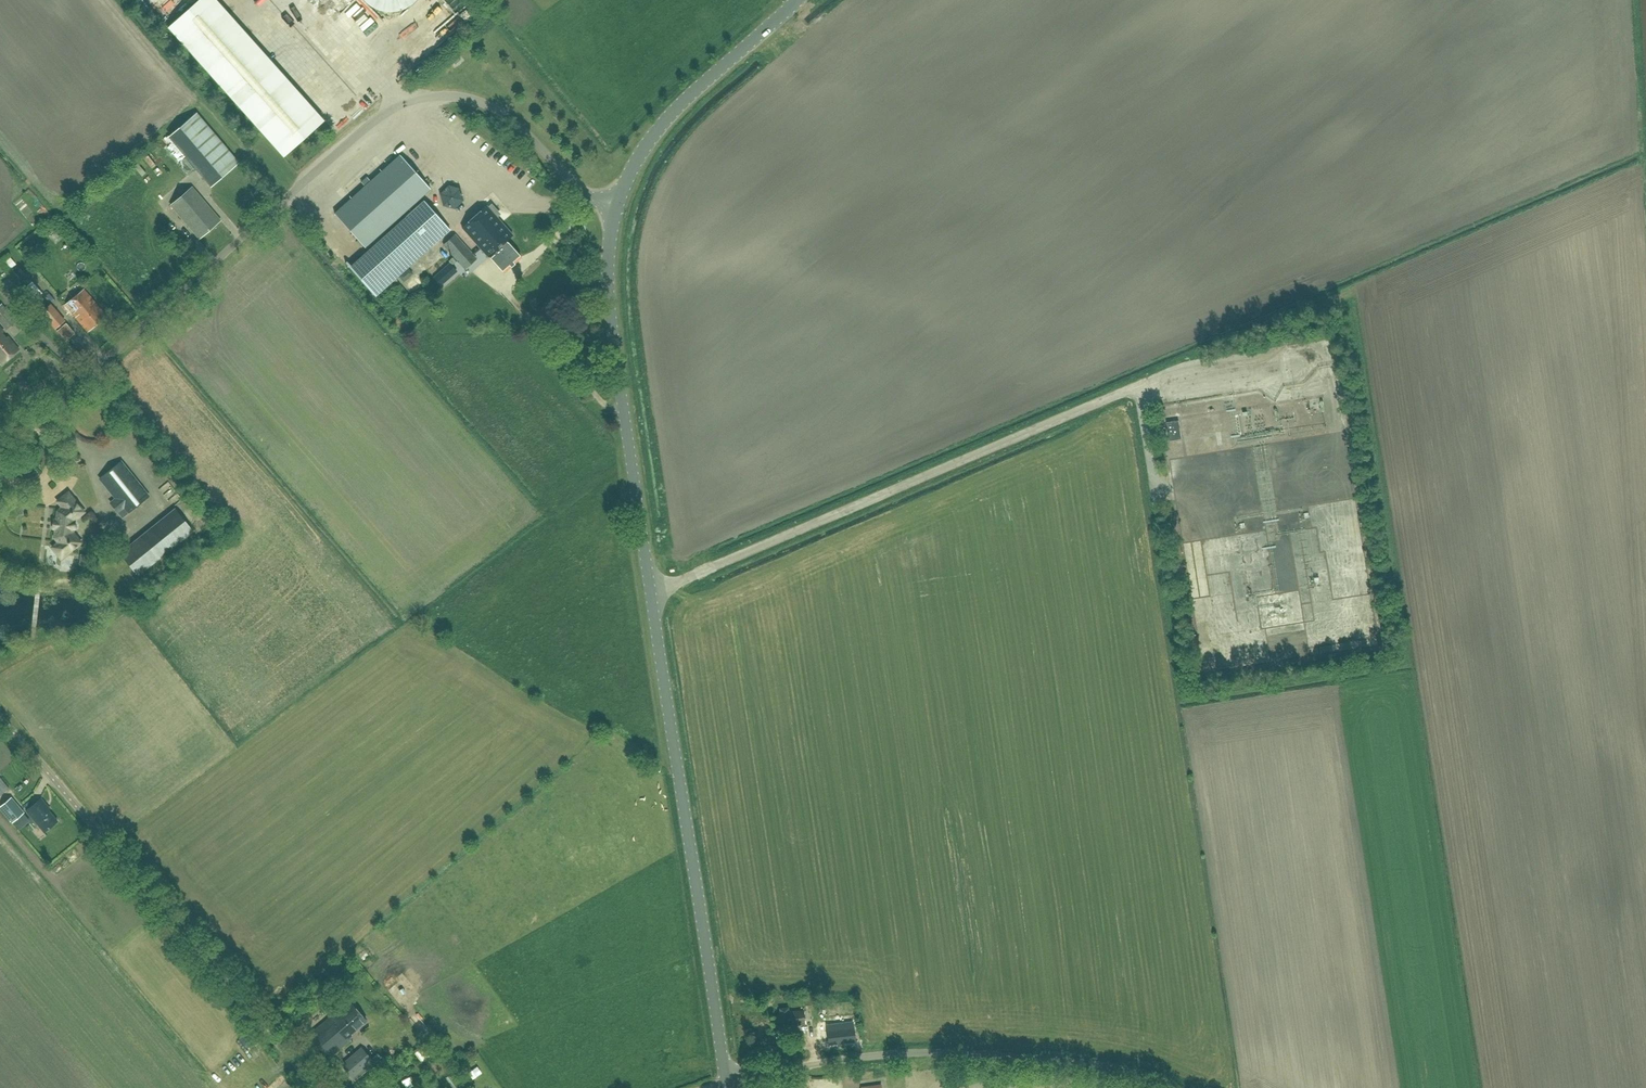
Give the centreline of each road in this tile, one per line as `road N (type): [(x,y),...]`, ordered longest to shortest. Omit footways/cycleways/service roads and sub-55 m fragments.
road 1 (tertiary): [(725,1077),(611,340),(617,212)]
road 2 (unclassified): [(0,453),(293,191),(392,114),(434,101),(470,105),(562,184),(617,212)]
road 3 (unclassified): [(320,1087),(0,714)]
road 4 (unclassified): [(1179,1087),(1099,1065),(967,1053),(858,1057),(725,1077)]
road 5 (tertiary): [(617,212),(650,146),(789,0)]

